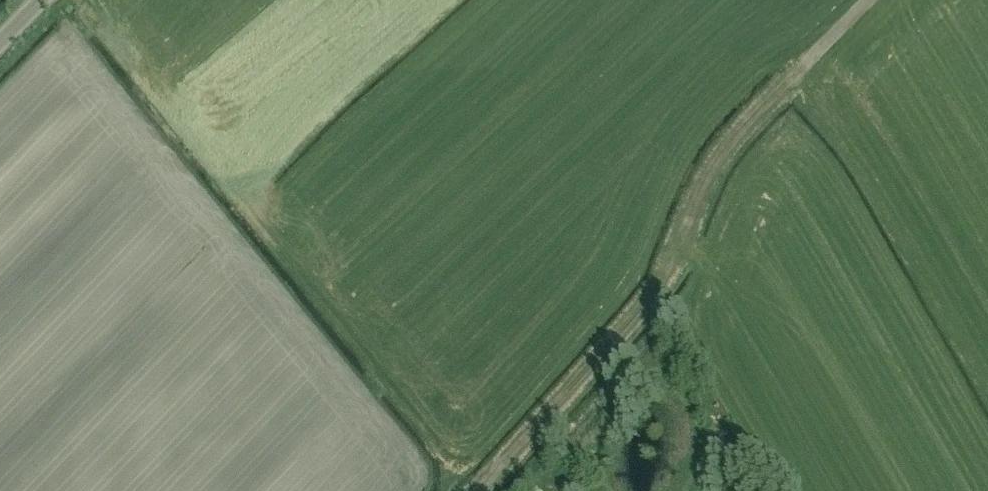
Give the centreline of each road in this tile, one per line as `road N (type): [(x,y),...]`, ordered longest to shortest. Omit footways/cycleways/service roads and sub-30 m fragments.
road 1 (track): [(877,0),(718,150),(668,275),(484,490)]

